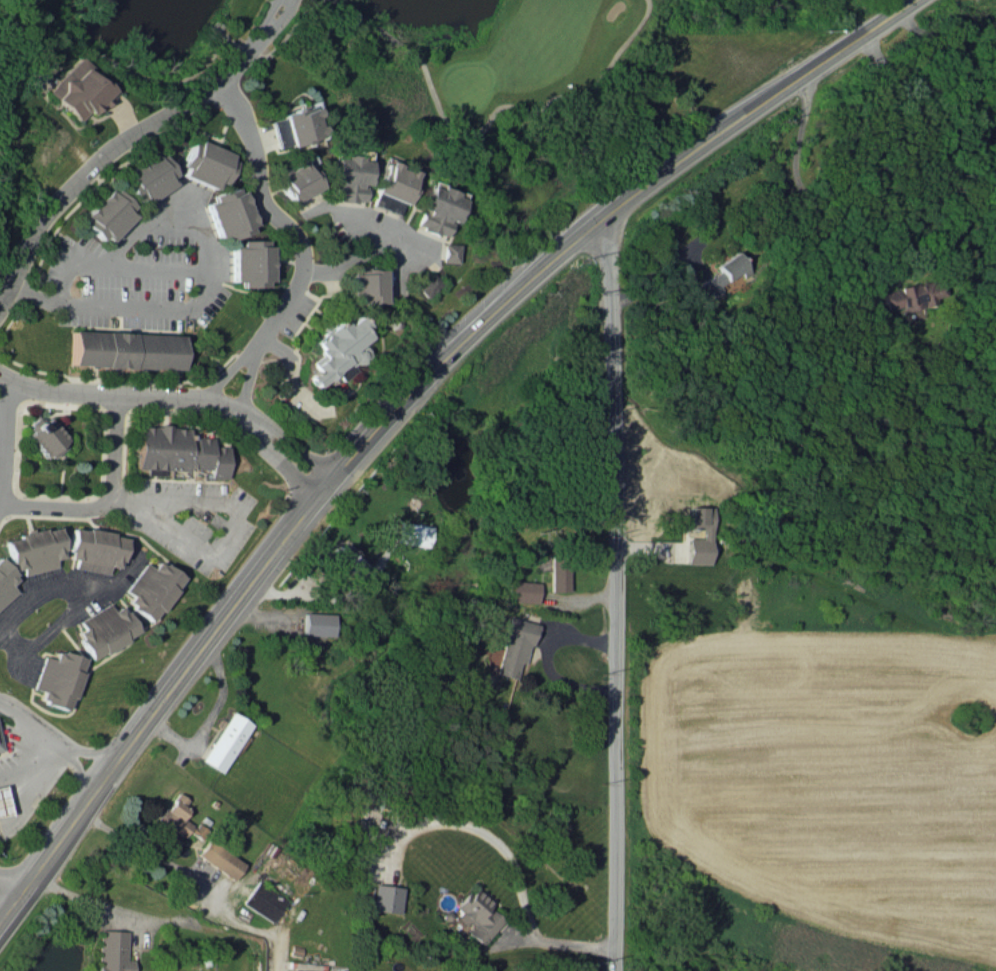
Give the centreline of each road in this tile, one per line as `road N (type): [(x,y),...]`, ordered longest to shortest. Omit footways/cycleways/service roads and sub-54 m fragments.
road 1 (secondary): [(494,314),(323,488),(0,916)]
road 2 (residential): [(608,205),(610,970)]
road 3 (secondary): [(916,0),(608,205),(494,314)]
road 4 (residential): [(0,297),(54,206),(103,154),(231,63),(278,0)]
road 5 (residential): [(0,375),(55,392),(223,403),(323,488)]
road 6 (residential): [(212,80),(252,145),(262,198),(301,245),(299,280),(260,336)]
road 7 (residential): [(0,503),(100,503),(110,485),(116,395)]
road 8 (residential): [(0,699),(105,777)]

